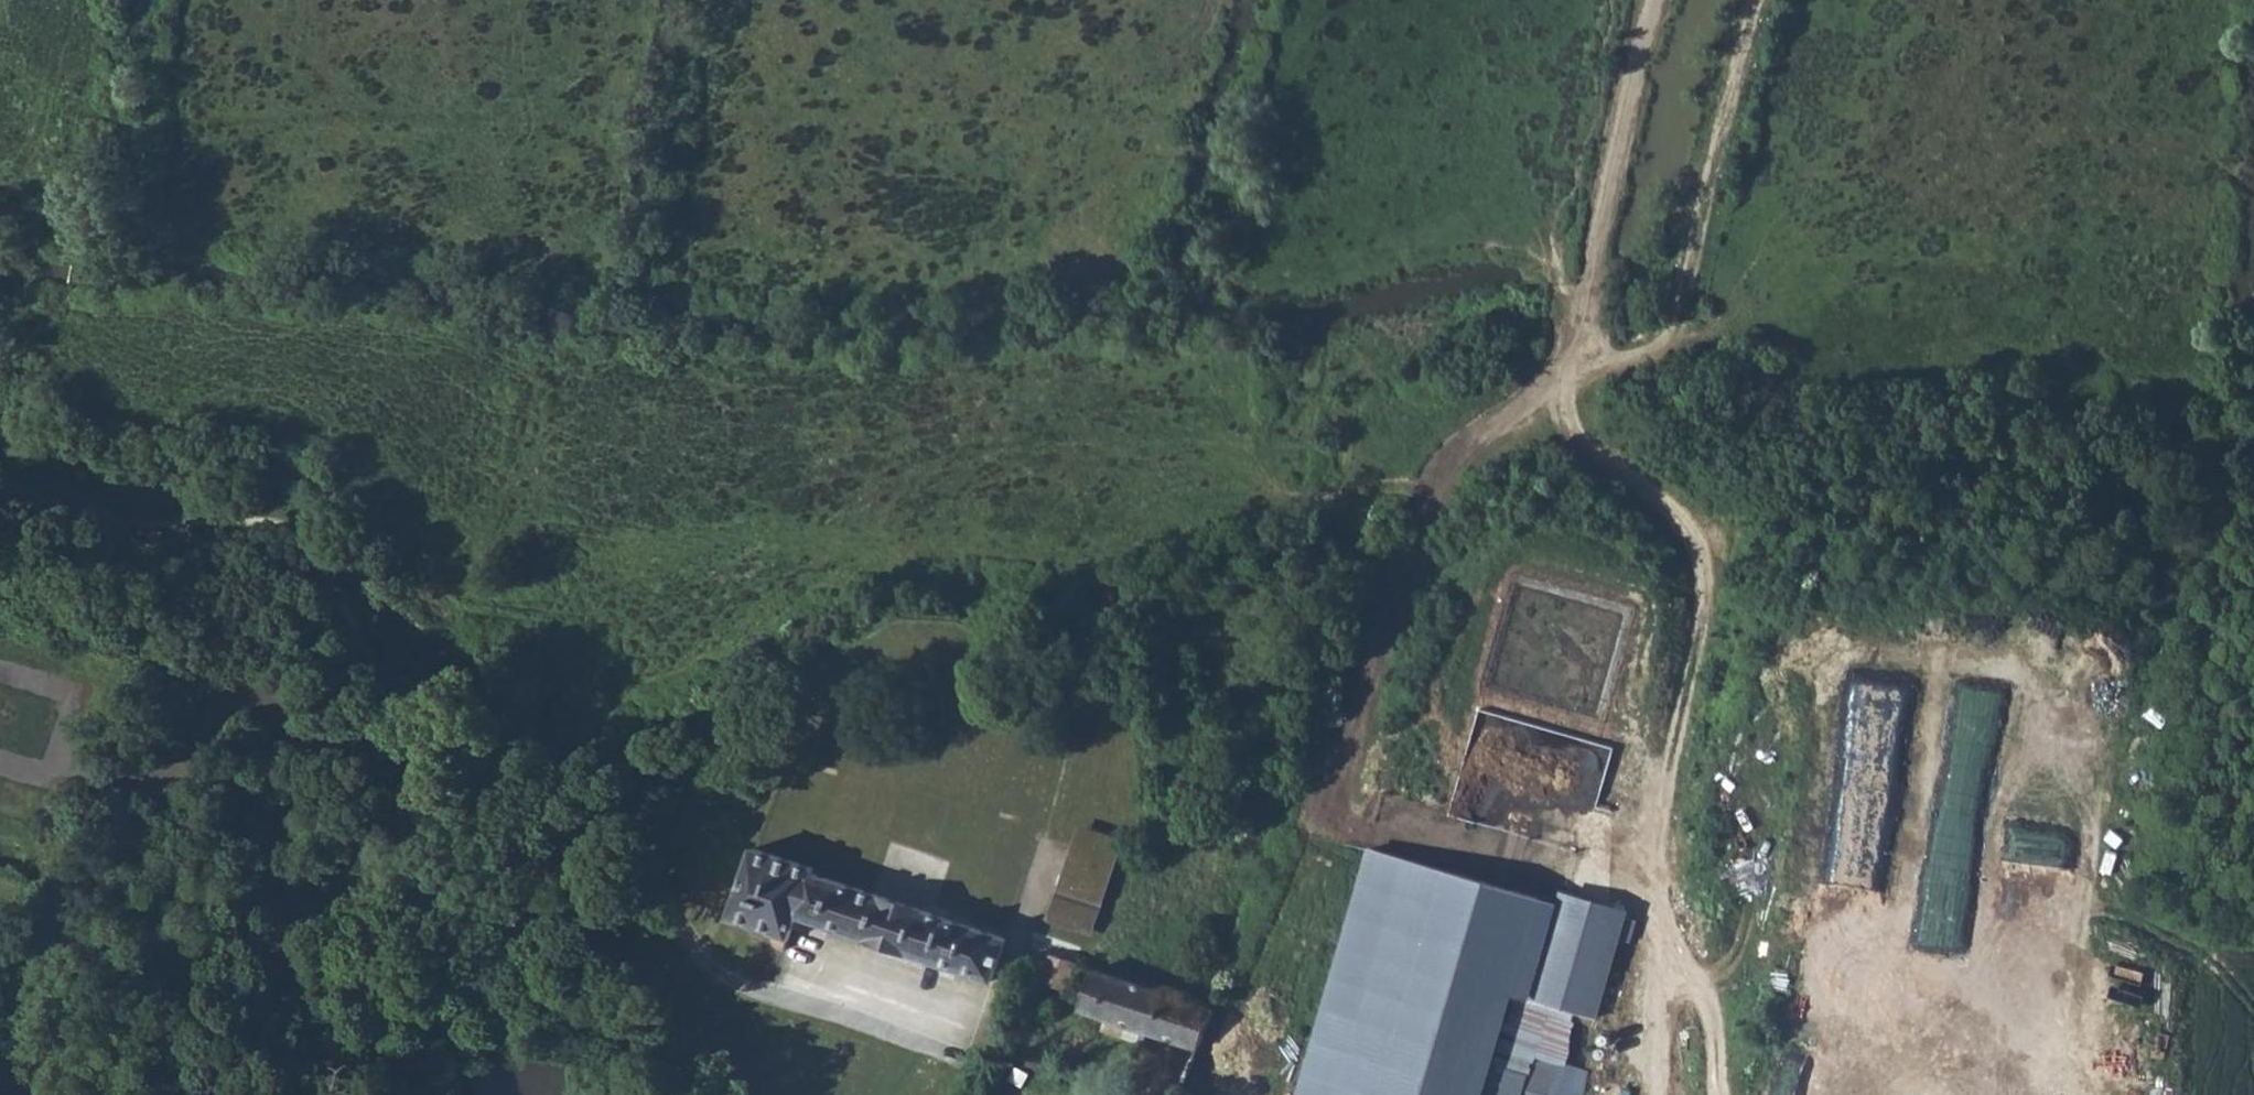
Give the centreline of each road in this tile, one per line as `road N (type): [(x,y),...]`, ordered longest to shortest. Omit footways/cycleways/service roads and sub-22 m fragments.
road 1 (track): [(1660,1094),(1658,840),(1706,564),(1583,451),(1558,391),(1656,0)]
road 2 (track): [(484,770),(490,725),(481,711),(443,704),(363,643),(300,531),(257,519),(152,524),(0,481)]
road 3 (track): [(1558,391),(1679,341),(1762,0)]

